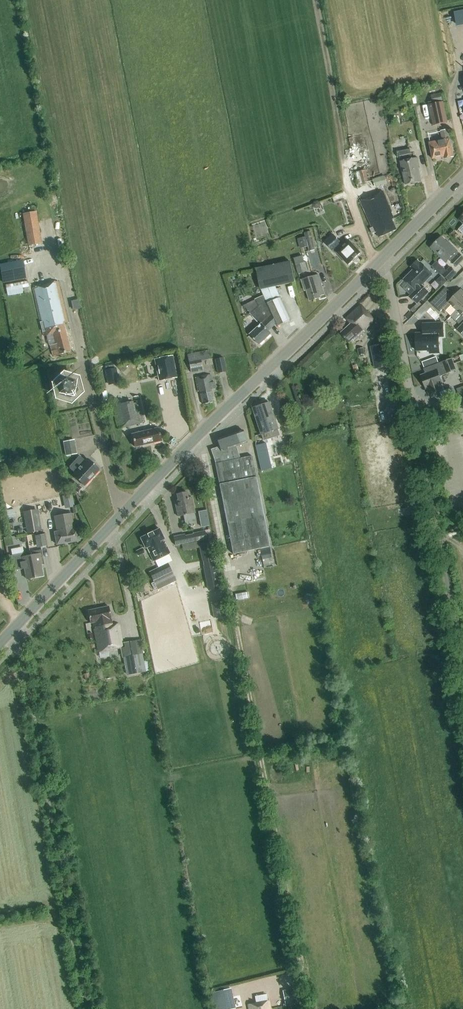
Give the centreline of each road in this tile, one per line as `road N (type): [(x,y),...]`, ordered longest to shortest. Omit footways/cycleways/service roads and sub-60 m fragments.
road 1 (track): [(200,434),(300,956),(299,971),(245,998)]
road 2 (tertiary): [(12,631),(379,262)]
road 3 (unclassified): [(86,1008),(12,631)]
road 4 (track): [(441,543),(411,401)]
road 5 (unclassified): [(411,401),(379,262)]

